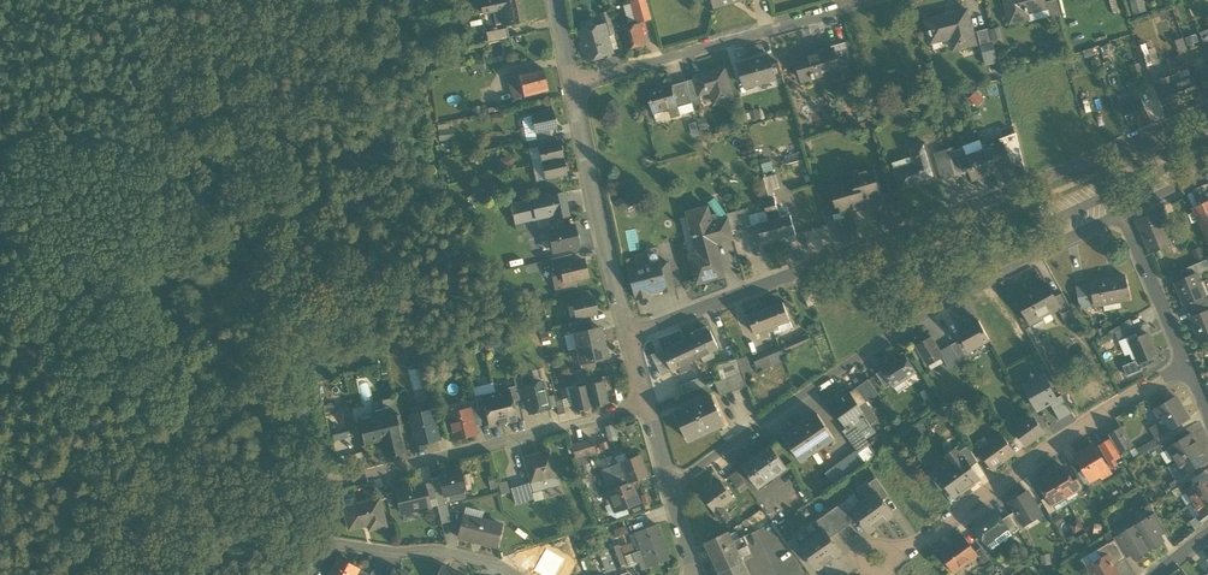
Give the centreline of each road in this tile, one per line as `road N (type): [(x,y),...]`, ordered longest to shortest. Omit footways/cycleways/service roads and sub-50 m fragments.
road 1 (residential): [(632,339),(1207,109)]
road 2 (residential): [(1122,216),(896,332),(671,487)]
road 3 (track): [(0,230),(114,263),(140,299),(179,423),(200,449),(331,482),(324,543)]
road 4 (residential): [(1190,366),(1057,443),(885,568)]
road 5 (residential): [(331,482),(648,408)]
road 6 (residential): [(570,85),(867,0)]
road 7 (track): [(140,299),(153,0)]
road 8 (residential): [(570,85),(632,339)]
road 9 (residential): [(517,574),(439,549),(324,543),(308,574)]
road 10 (residential): [(1122,216),(1190,366)]

